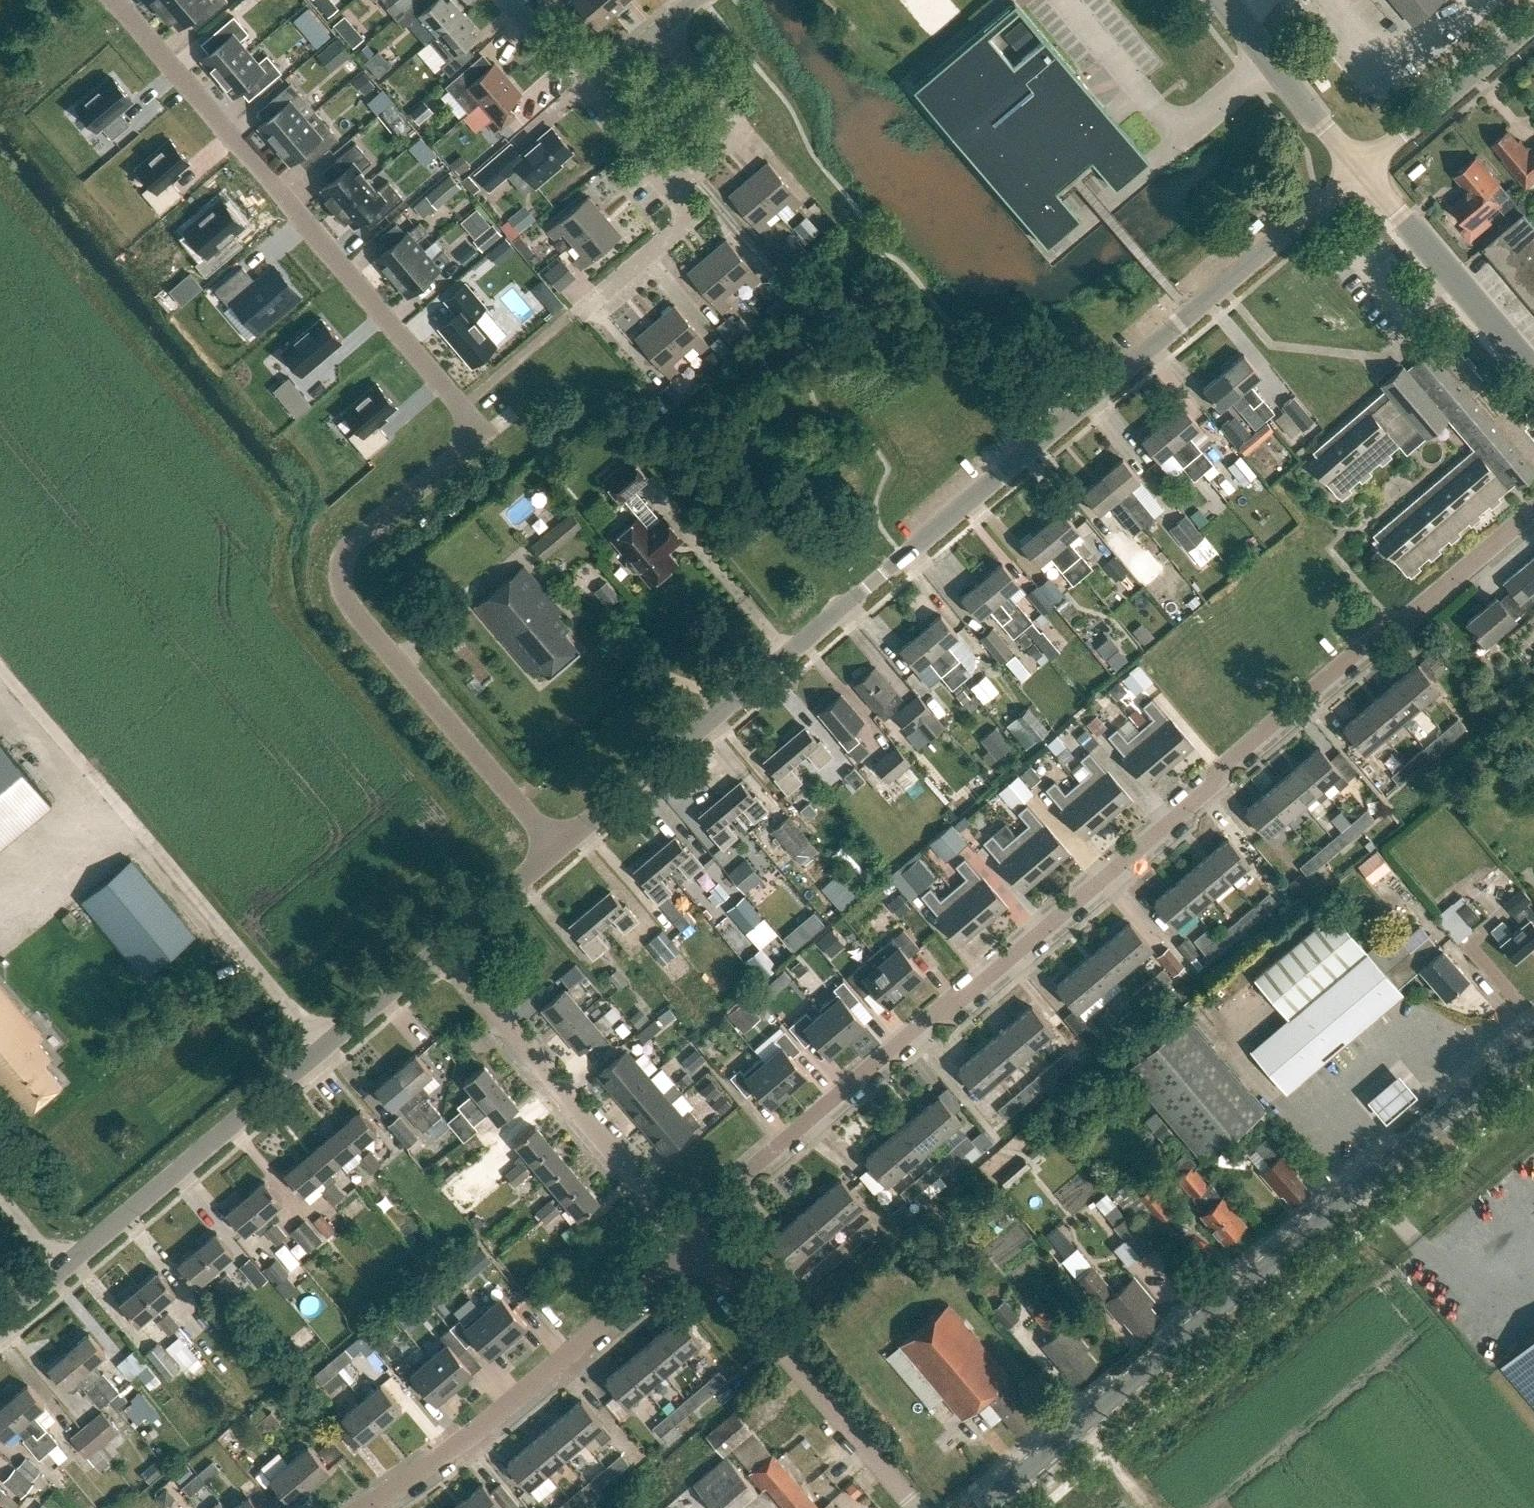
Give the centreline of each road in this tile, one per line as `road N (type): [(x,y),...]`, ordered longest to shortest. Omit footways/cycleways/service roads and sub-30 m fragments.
road 1 (residential): [(686,1239),(759,1164),(1533,508)]
road 2 (residential): [(556,851),(346,599),(342,577),(351,549),(466,449),(473,431),(460,407),(112,0)]
road 3 (unclassified): [(556,851),(1360,169)]
road 4 (tertiary): [(980,1507),(1533,1040)]
road 5 (unclassified): [(0,1321),(444,947)]
road 6 (track): [(323,1048),(0,666)]
road 7 (residential): [(368,1507),(490,1423),(668,1272),(686,1239)]
road 8 (residential): [(686,1239),(444,947)]
road 9 (residential): [(914,1507),(686,1239)]
road 10 (tertiary): [(1533,369),(1360,169)]
road 11 (unclassified): [(1360,169),(1533,24)]
road 12 (tertiary): [(1360,169),(1224,0)]
road 13 (residential): [(670,191),(718,152),(728,118),(659,31)]
road 14 (residential): [(590,303),(690,217),(670,191)]
road 15 (residential): [(670,191),(595,107),(589,62)]
road 16 (unclassified): [(444,947),(556,851)]

